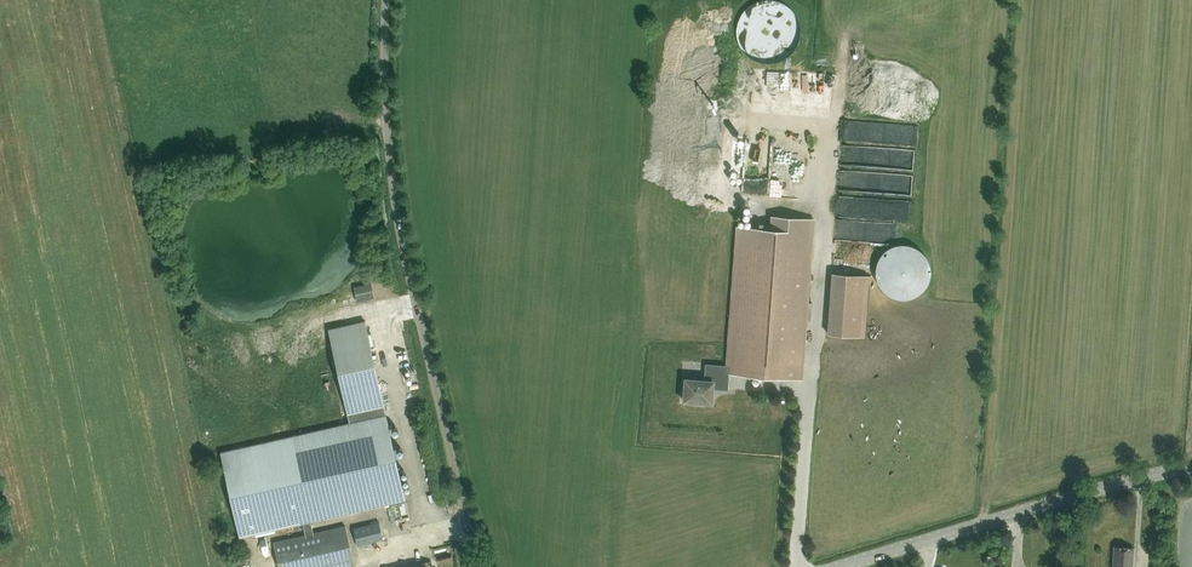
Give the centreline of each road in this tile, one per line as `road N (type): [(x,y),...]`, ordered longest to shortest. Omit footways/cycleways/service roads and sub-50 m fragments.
road 1 (unclassified): [(478,566),(400,252),(387,155),(384,0)]
road 2 (tertiary): [(836,566),(1191,465)]

